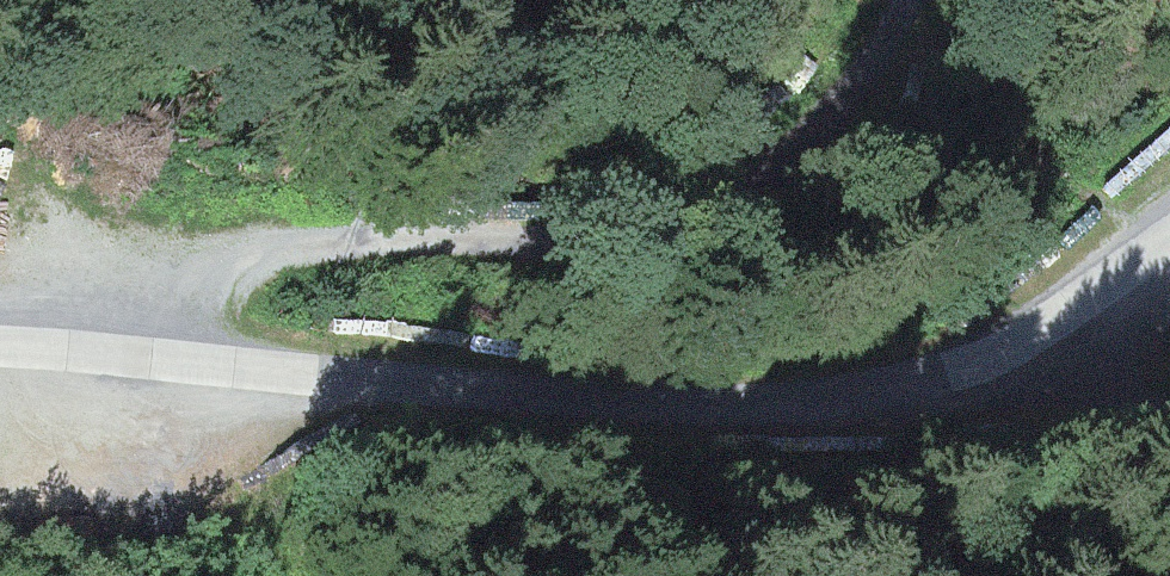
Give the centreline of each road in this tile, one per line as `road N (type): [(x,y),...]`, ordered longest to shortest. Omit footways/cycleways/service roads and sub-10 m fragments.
road 1 (unclassified): [(0,347),(372,382),(727,394),(875,377),(947,347),(1169,176)]
road 2 (track): [(923,0),(907,50),(671,237),(196,244),(25,349),(0,407)]
road 3 (track): [(947,347),(1066,378),(1169,422)]

